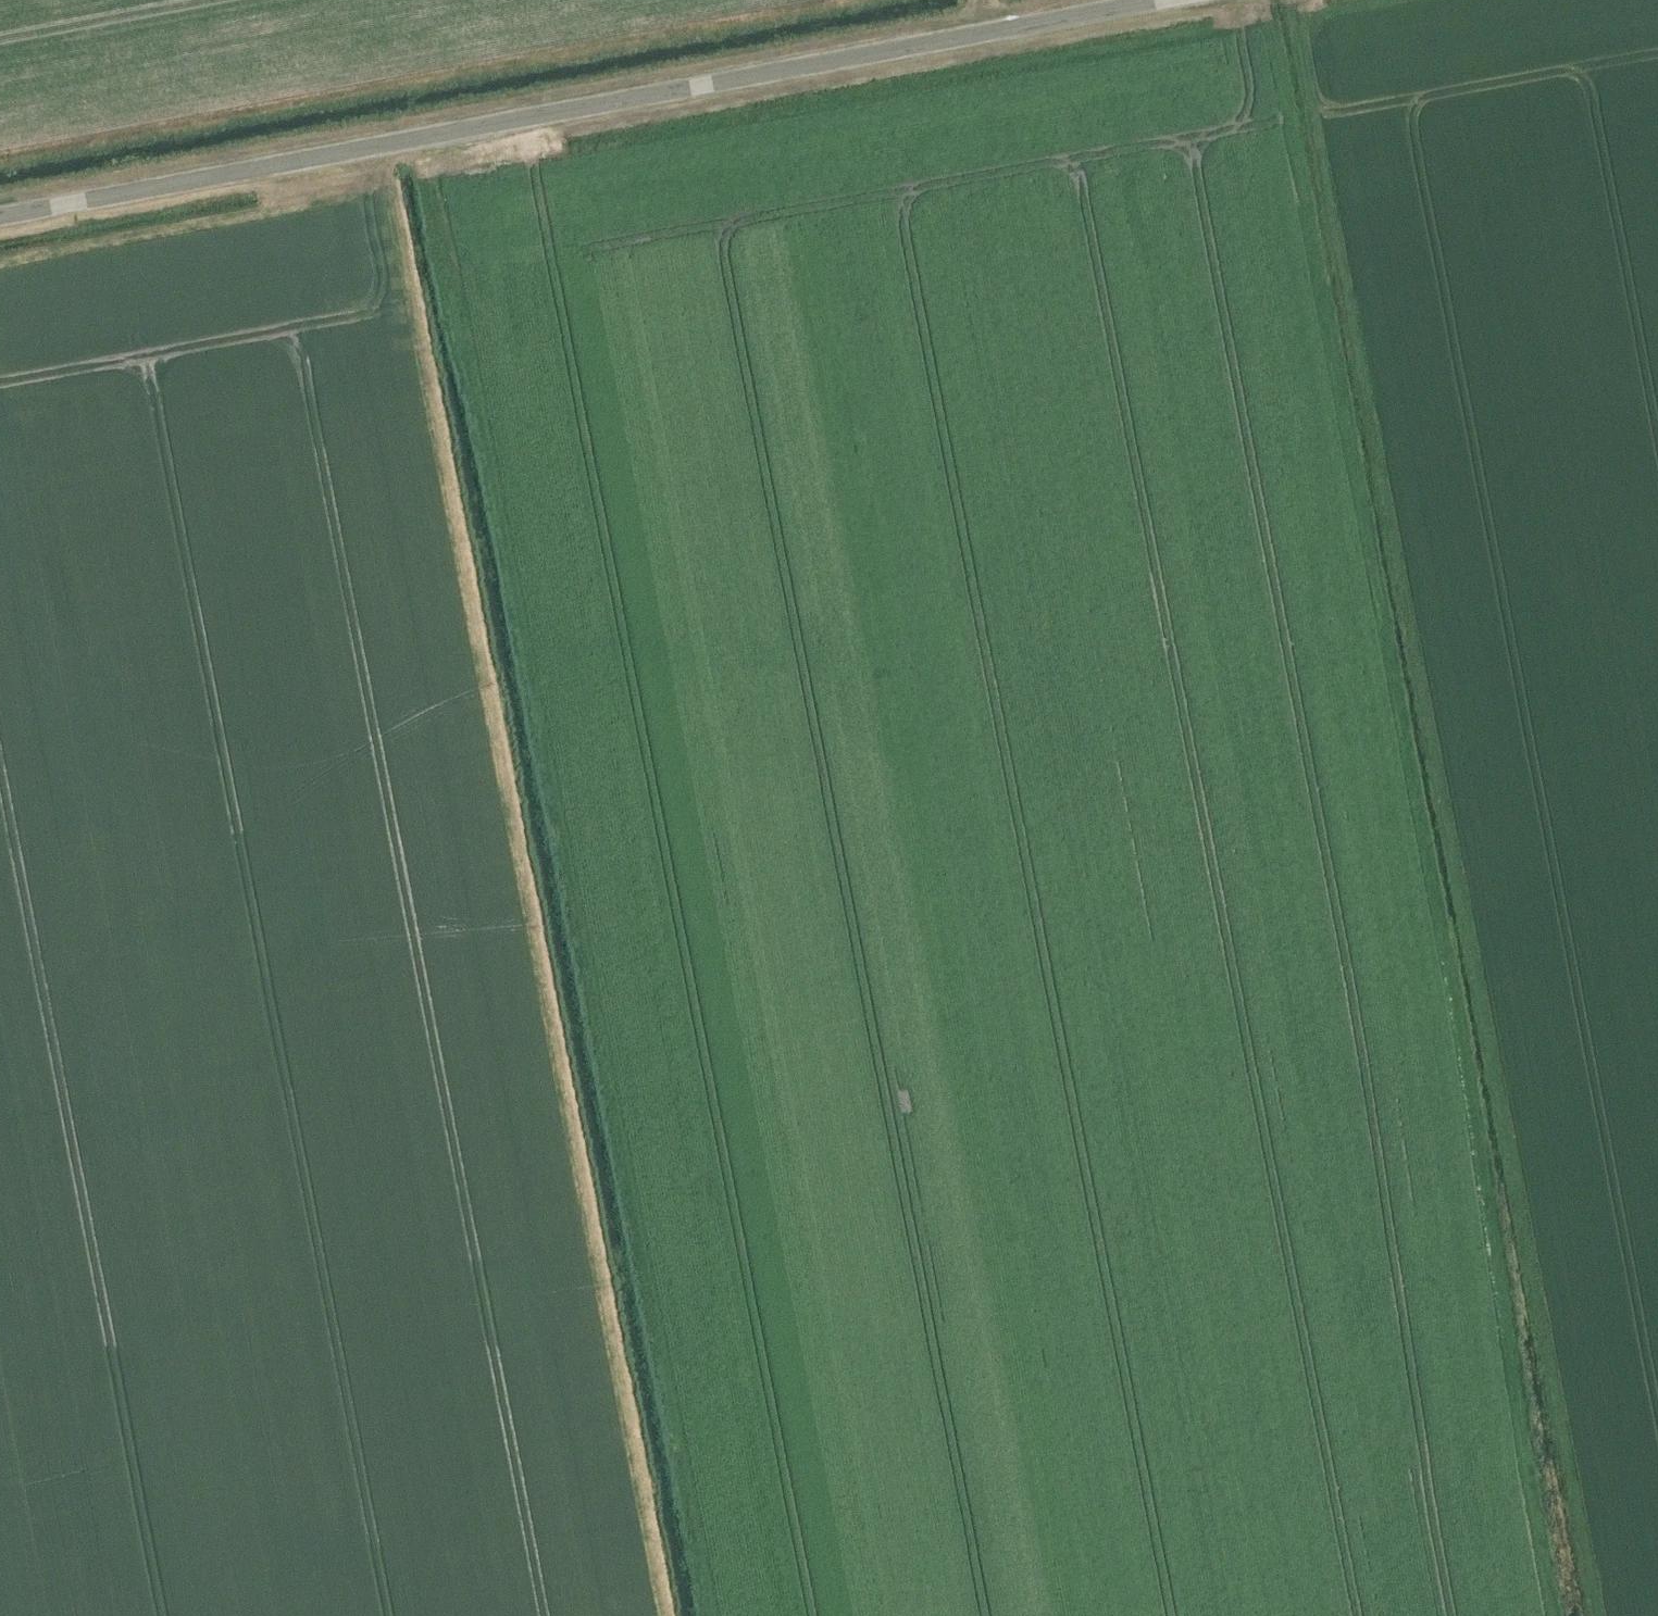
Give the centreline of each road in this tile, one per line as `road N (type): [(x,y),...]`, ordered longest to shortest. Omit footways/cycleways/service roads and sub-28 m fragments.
road 1 (unclassified): [(0,218),(1155,0)]

